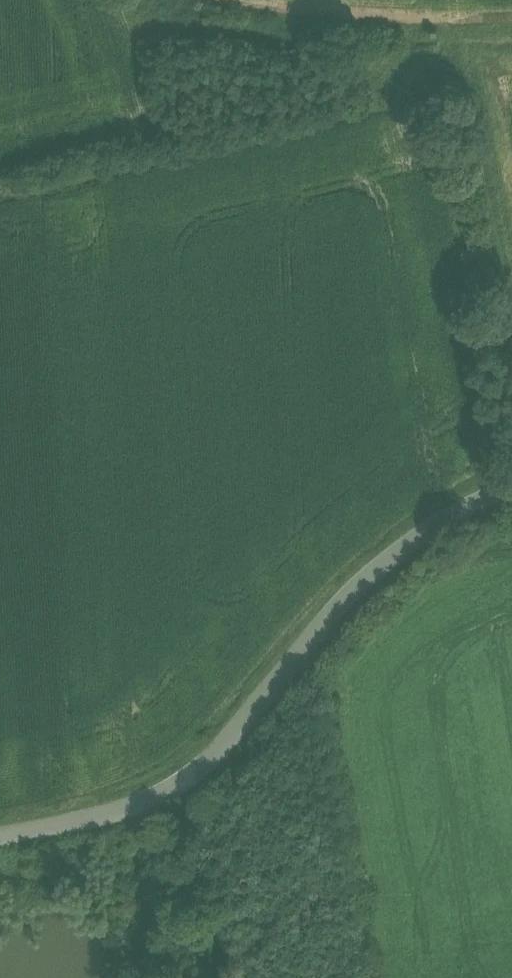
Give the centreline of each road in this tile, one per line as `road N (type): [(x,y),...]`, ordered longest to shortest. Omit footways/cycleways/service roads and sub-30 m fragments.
road 1 (unclassified): [(0,832),(134,803),(185,781),(402,542),(469,503),(511,490)]

